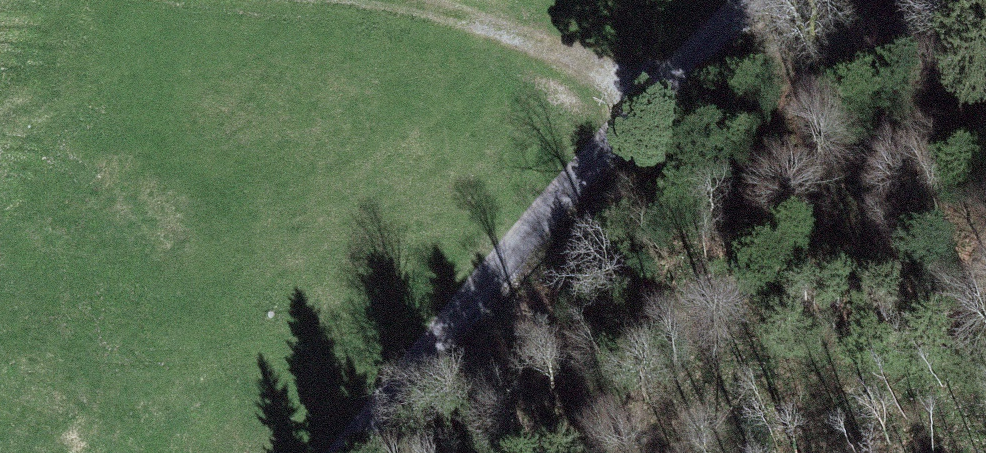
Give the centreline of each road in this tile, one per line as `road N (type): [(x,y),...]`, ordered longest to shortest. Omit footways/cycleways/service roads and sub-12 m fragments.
road 1 (track): [(776,0),(655,108),(374,452)]
road 2 (track): [(367,0),(405,4),(584,67),(655,108)]

